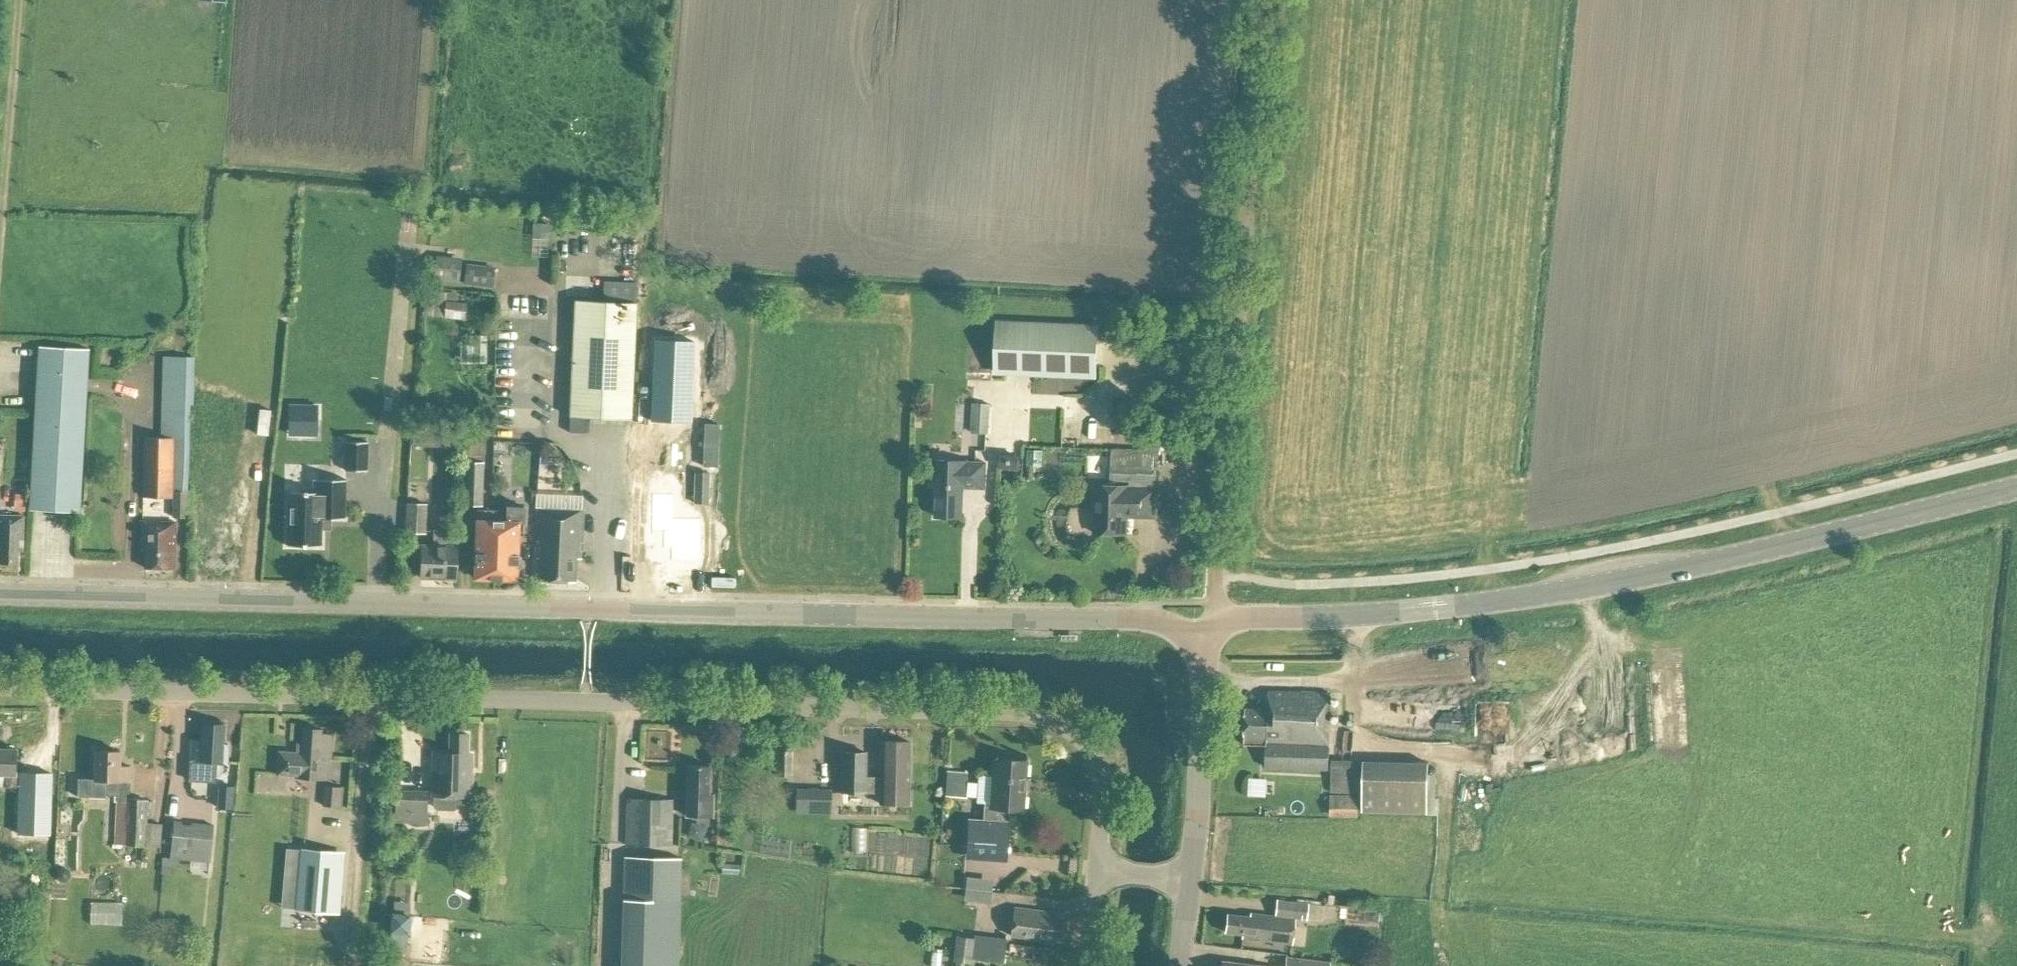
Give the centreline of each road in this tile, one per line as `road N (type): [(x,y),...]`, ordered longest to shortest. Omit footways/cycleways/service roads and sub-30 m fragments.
road 1 (tertiary): [(1197,640),(1148,619),(0,597)]
road 2 (tertiary): [(1227,616),(1303,619),(1609,585),(2016,489)]
road 3 (unclassified): [(1098,870),(1098,771),(1070,731),(1048,719),(587,702)]
road 4 (residential): [(587,702),(0,686)]
road 5 (track): [(1267,0),(1218,578)]
road 6 (track): [(350,965),(371,695)]
road 7 (tertiary): [(1192,880),(1206,676),(1197,640)]
road 8 (track): [(0,177),(12,0)]

